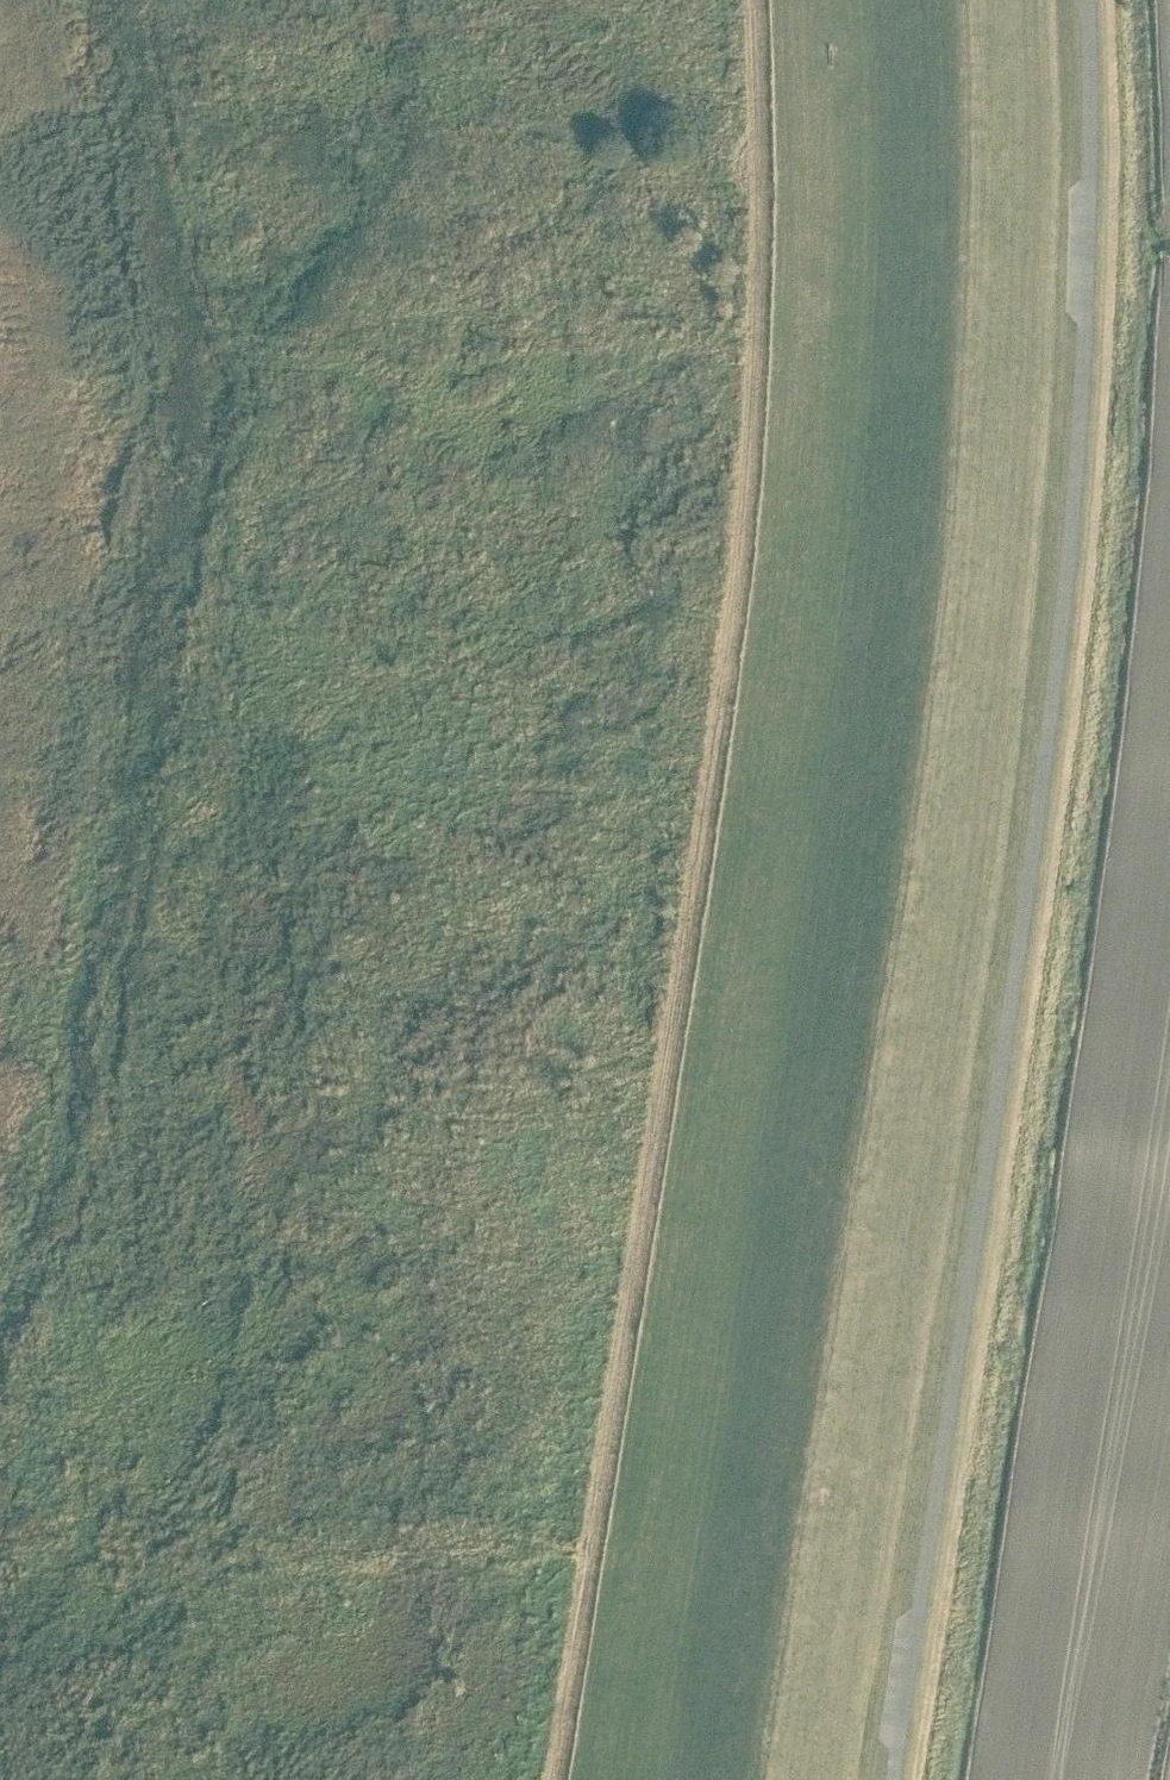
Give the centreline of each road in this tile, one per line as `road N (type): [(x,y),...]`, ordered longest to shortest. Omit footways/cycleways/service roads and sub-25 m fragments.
road 1 (track): [(892,1779),(1010,1037),(1069,561),(1090,258),(1088,0)]

